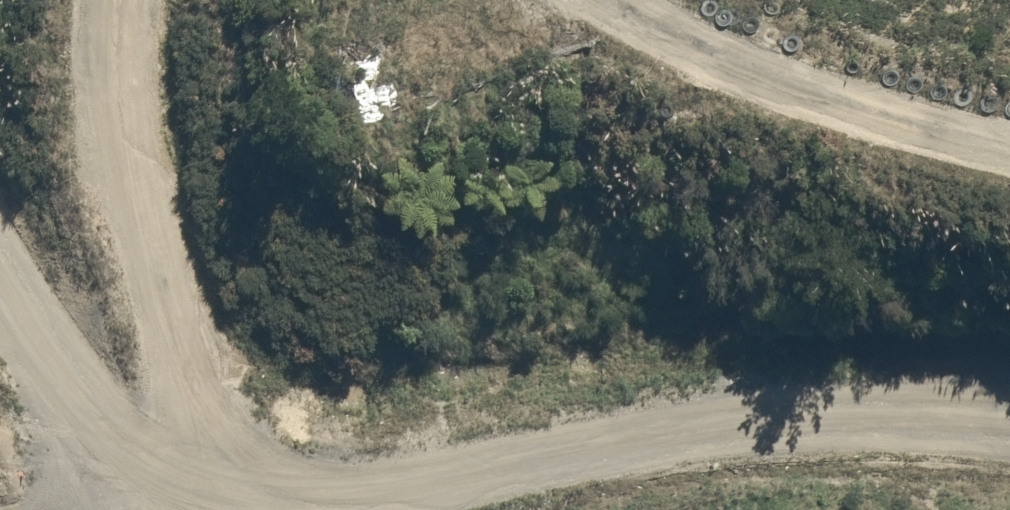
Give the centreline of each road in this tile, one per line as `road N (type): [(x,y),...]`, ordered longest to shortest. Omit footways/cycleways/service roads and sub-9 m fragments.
road 1 (track): [(249,509),(703,435),(1009,432)]
road 2 (track): [(209,509),(98,119),(124,0)]
road 3 (track): [(625,0),(754,72),(1009,147)]

